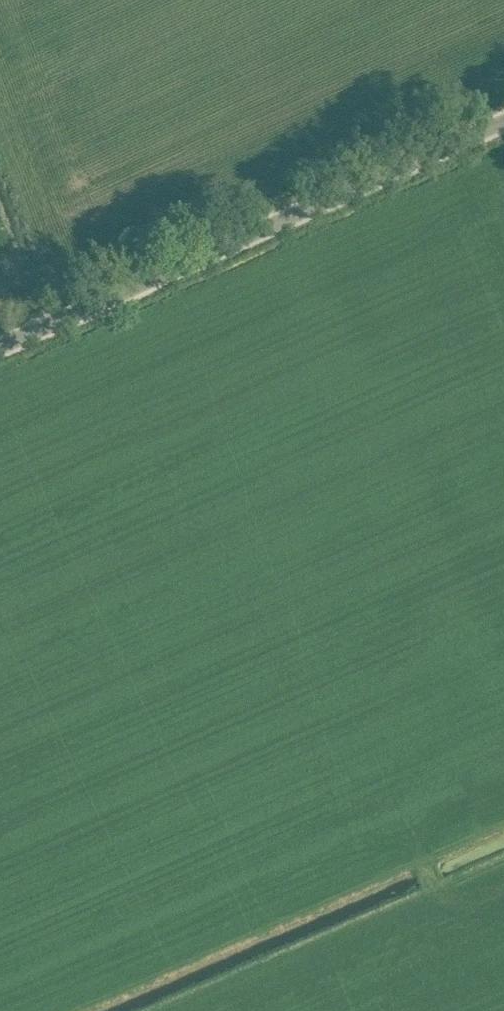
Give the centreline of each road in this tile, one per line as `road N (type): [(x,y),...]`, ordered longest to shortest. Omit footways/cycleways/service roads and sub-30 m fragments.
road 1 (unclassified): [(0,342),(503,120)]

